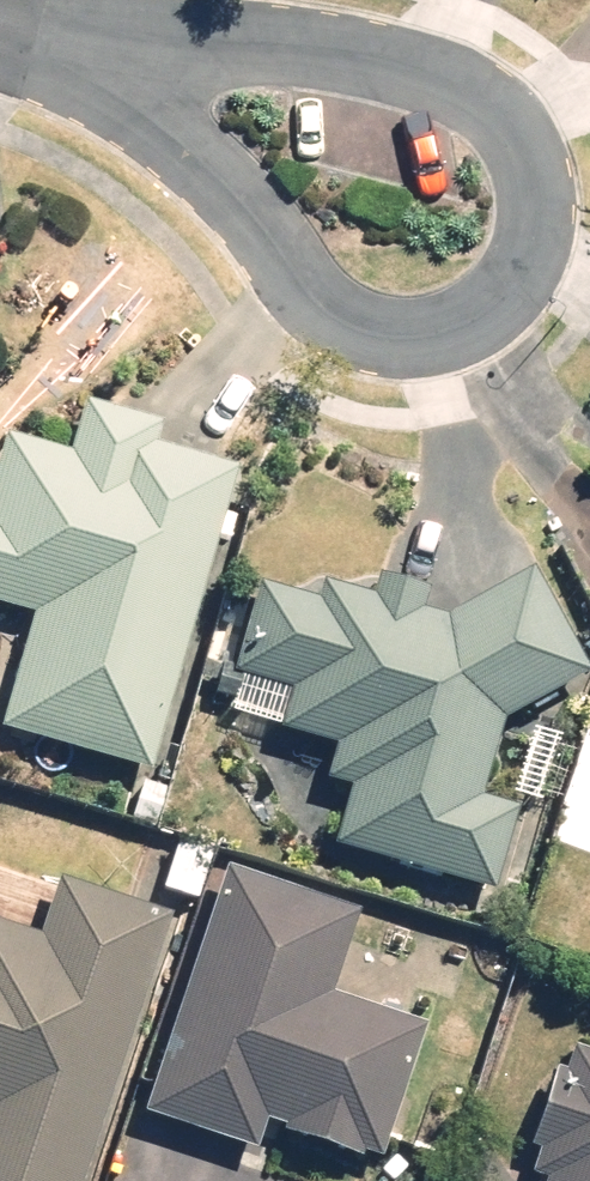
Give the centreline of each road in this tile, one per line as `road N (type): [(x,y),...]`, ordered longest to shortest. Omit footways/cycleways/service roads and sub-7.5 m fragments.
road 1 (residential): [(93,50),(219,37),(356,49),(496,91),(533,137),(554,200),(508,316),(455,332),(393,337),(343,322),(270,239)]
road 2 (residential): [(270,239),(93,50)]

